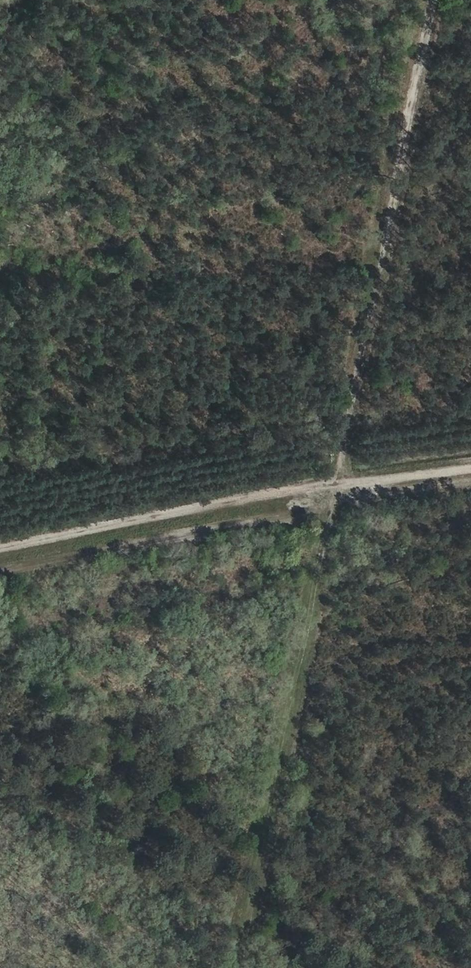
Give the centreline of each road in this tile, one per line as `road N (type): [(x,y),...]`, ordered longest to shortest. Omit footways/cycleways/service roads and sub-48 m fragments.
road 1 (track): [(430,0),(248,967)]
road 2 (track): [(0,549),(333,485),(470,469)]

